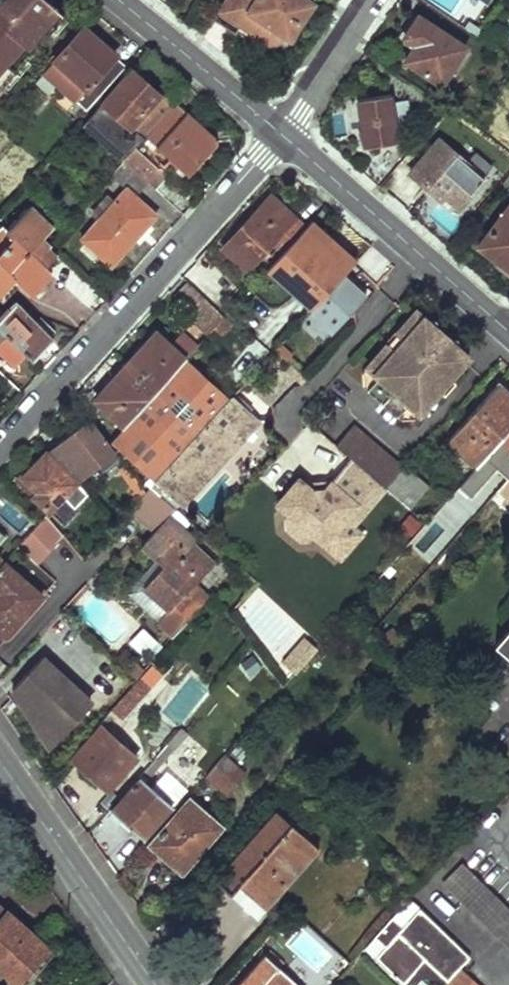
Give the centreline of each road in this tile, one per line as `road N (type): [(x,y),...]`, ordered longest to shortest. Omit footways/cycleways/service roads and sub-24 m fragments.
road 1 (residential): [(0,450),(281,133)]
road 2 (residential): [(281,133),(508,330)]
road 3 (secondary): [(0,764),(154,984)]
road 4 (residential): [(120,0),(281,133)]
road 5 (residential): [(370,0),(281,133)]

